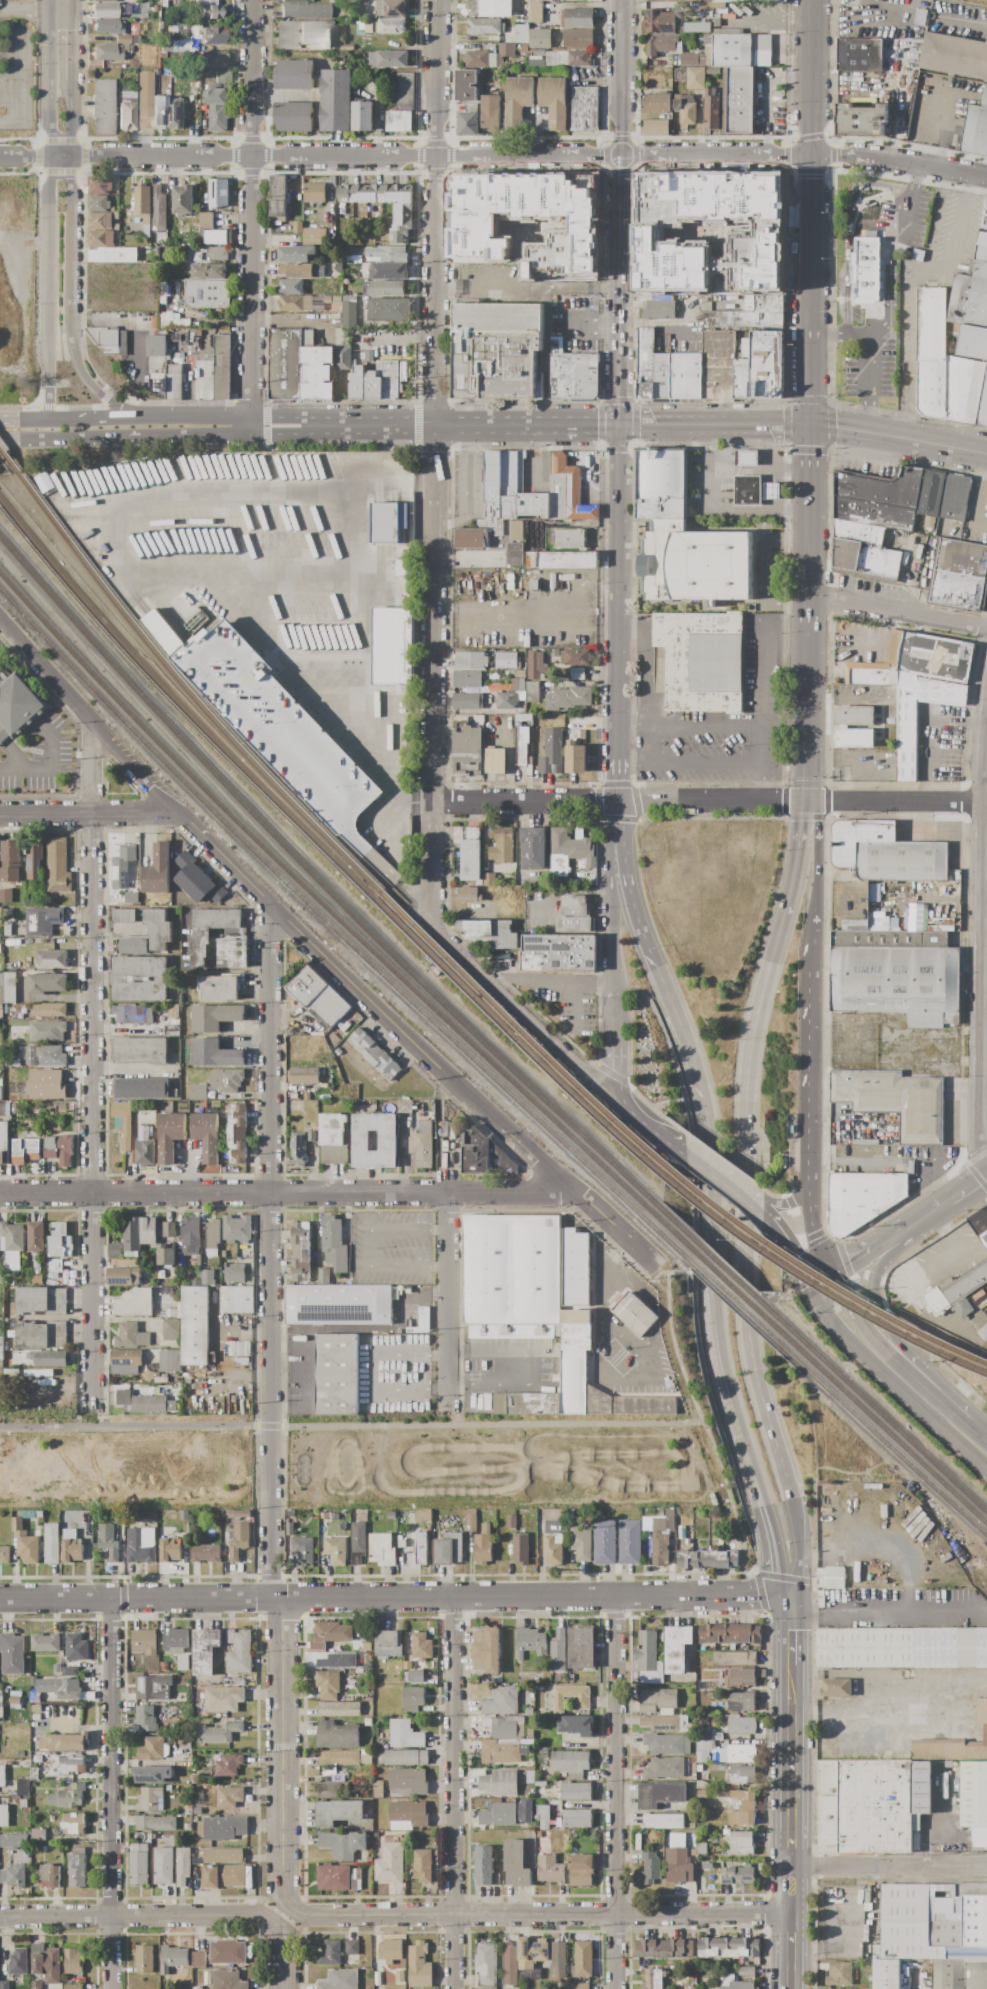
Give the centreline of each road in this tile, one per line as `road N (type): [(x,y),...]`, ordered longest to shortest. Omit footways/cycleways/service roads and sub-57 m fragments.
road 1 (residential): [(654,1267),(270,907),(0,622)]
road 2 (residential): [(73,156),(813,155),(986,178)]
road 3 (tertiary): [(0,1596),(747,1596)]
road 4 (residential): [(271,1596),(270,907)]
road 5 (residential): [(93,1403),(93,812)]
road 6 (residential): [(0,1193),(578,1195)]
road 7 (residential): [(434,802),(986,803)]
road 8 (secondary): [(766,1414),(750,1348),(743,1130),(748,1053),(782,918)]
road 9 (residential): [(294,1909),(791,1914)]
road 10 (secondary): [(678,1023),(711,1128),(713,1325),(764,1507)]
road 11 (residential): [(141,419),(97,392),(74,353),(72,0)]
road 12 (residential): [(249,436),(254,0)]
road 13 (residential): [(435,427),(436,0)]
road 14 (secondary): [(621,0),(619,425)]
road 15 (residential): [(49,0),(48,418)]
road 16 (residential): [(452,1596),(454,1988)]
road 17 (residential): [(615,1596),(614,1988)]
road 18 (residential): [(111,1596),(111,1988)]
road 19 (residential): [(434,809),(435,427)]
road 20 (secondary): [(619,425),(617,754)]
road 21 (secondary): [(791,1660),(791,1988)]
road 22 (residential): [(271,1596),(282,1620),(282,1893),(294,1909)]
road 23 (tertiary): [(310,427),(295,417),(0,418)]
road 24 (residential): [(0,1917),(259,1916),(279,1927)]
road 25 (residential): [(611,1095),(436,923)]
road 26 (secondary): [(809,1192),(810,950)]
road 27 (residential): [(451,1192),(448,1402)]
road 28 (residential): [(791,1865),(986,1866)]
road 29 (residential): [(0,813),(180,815)]
road 30 (residential): [(810,597),(986,628)]
road 31 (secondary): [(810,950),(819,818),(808,801)]
road 32 (tertiary): [(809,426),(658,425)]
road 33 (secondary): [(919,1394),(878,1310),(874,1284),(884,1258)]
road 34 (secondary): [(618,803),(645,942)]
road 35 (secondary): [(808,801),(809,662)]
road 36 (secondary): [(813,155),(814,18)]
road 37 (tertiary): [(120,438),(249,436)]
road 38 (tertiary): [(310,427),(435,427)]
road 39 (secondary): [(618,803),(612,927)]
road 40 (secondary): [(809,334),(812,211)]
road 41 (tertiary): [(0,440),(120,438)]
road 42 (secondary): [(782,918),(808,801)]

